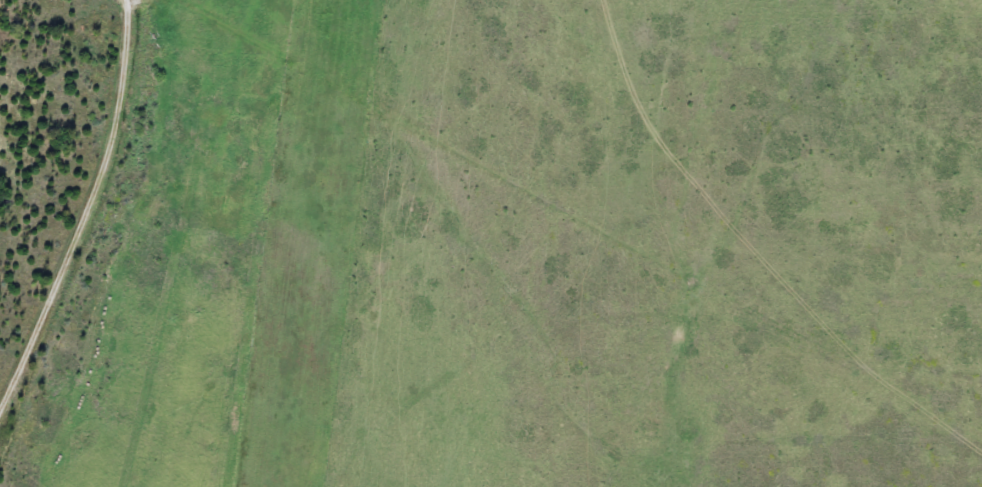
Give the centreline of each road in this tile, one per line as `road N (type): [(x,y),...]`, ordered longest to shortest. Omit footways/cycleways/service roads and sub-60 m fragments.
road 1 (residential): [(135,0),(117,144),(0,411)]

